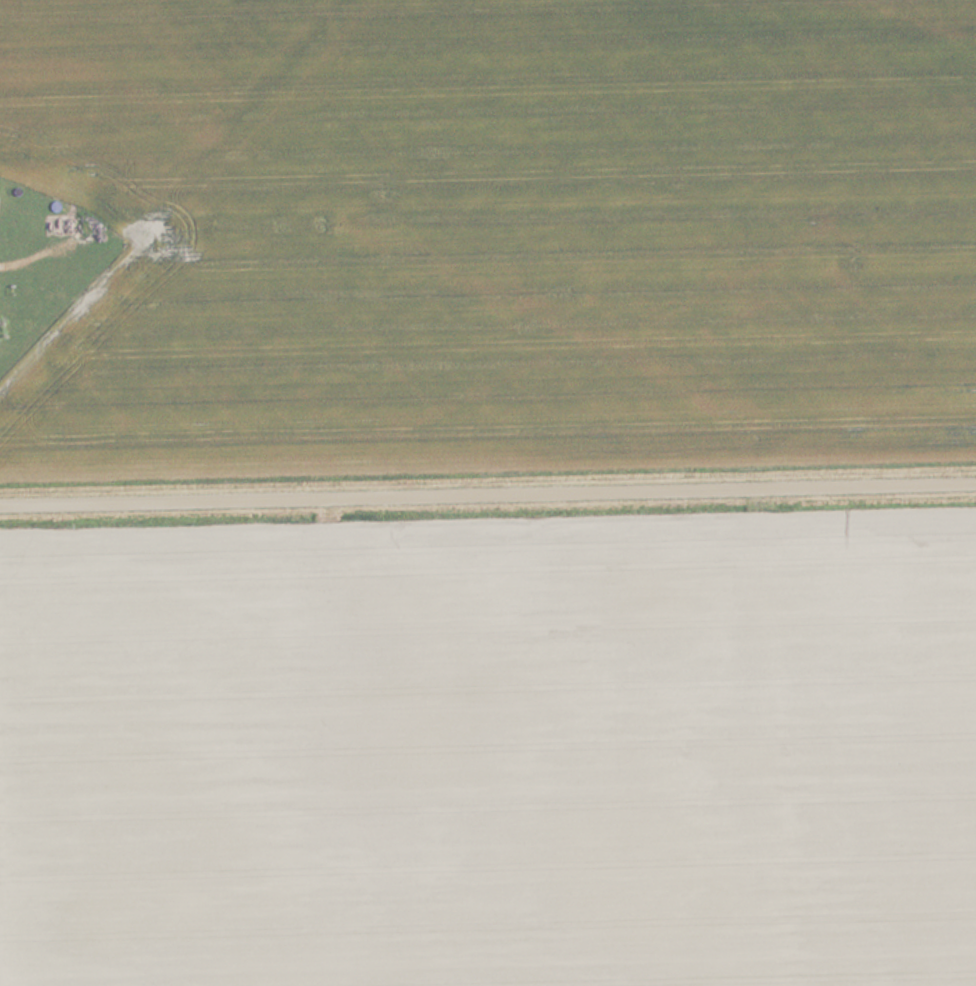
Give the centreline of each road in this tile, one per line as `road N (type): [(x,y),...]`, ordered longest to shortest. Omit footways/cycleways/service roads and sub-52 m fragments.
road 1 (residential): [(0,500),(975,481)]

